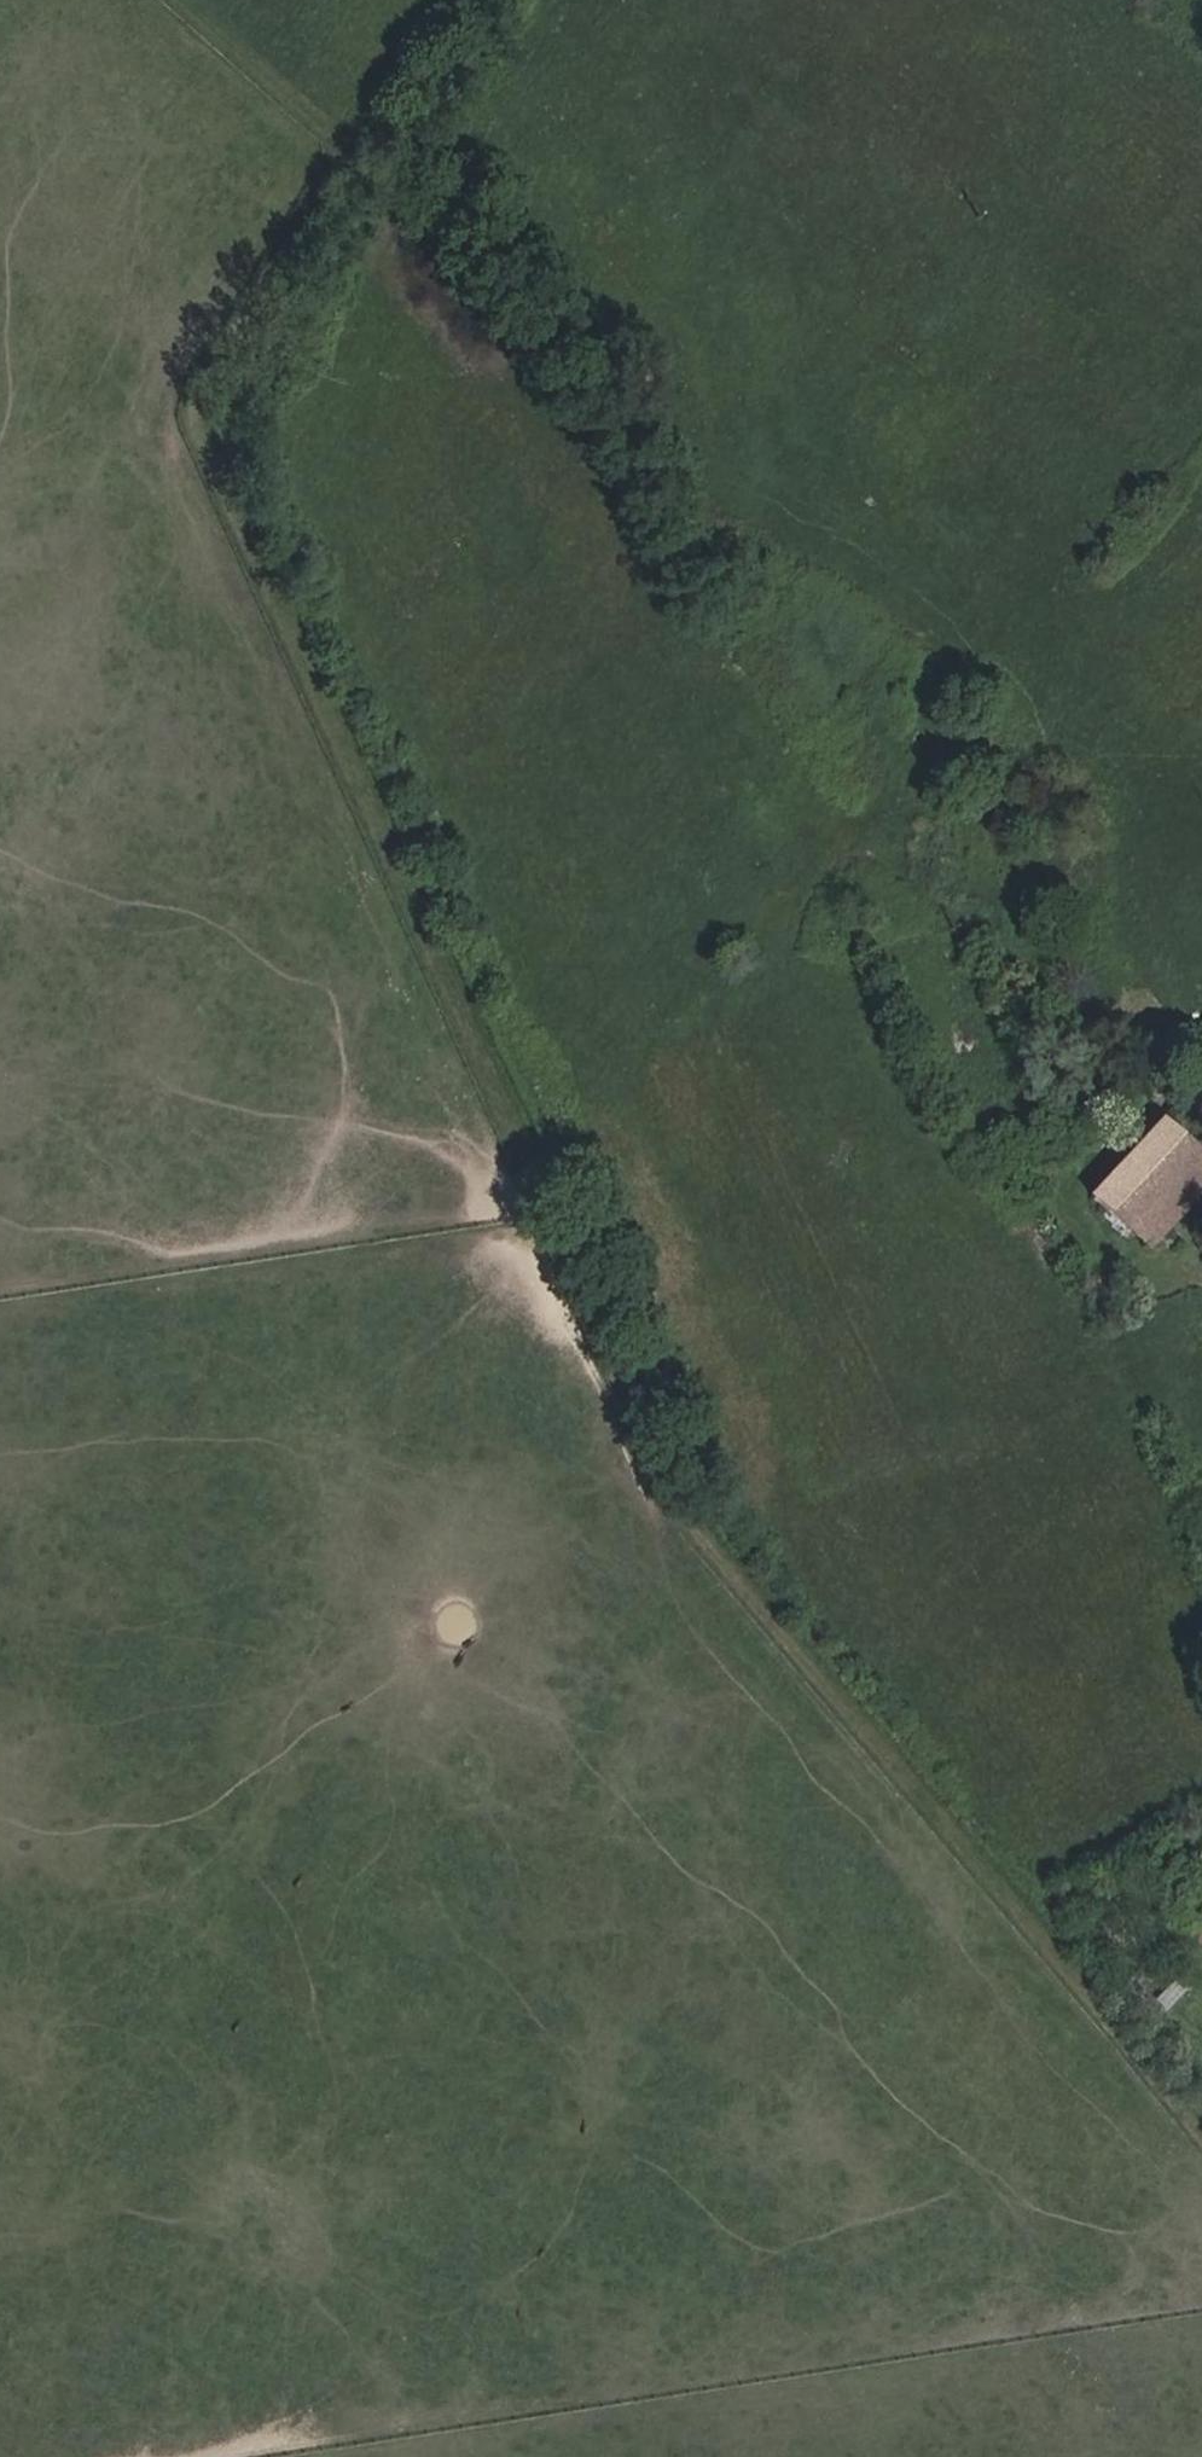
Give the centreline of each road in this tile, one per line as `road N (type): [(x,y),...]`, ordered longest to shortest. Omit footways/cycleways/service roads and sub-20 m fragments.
road 1 (track): [(1201,2155),(683,1493),(544,1215),(0,1302)]

